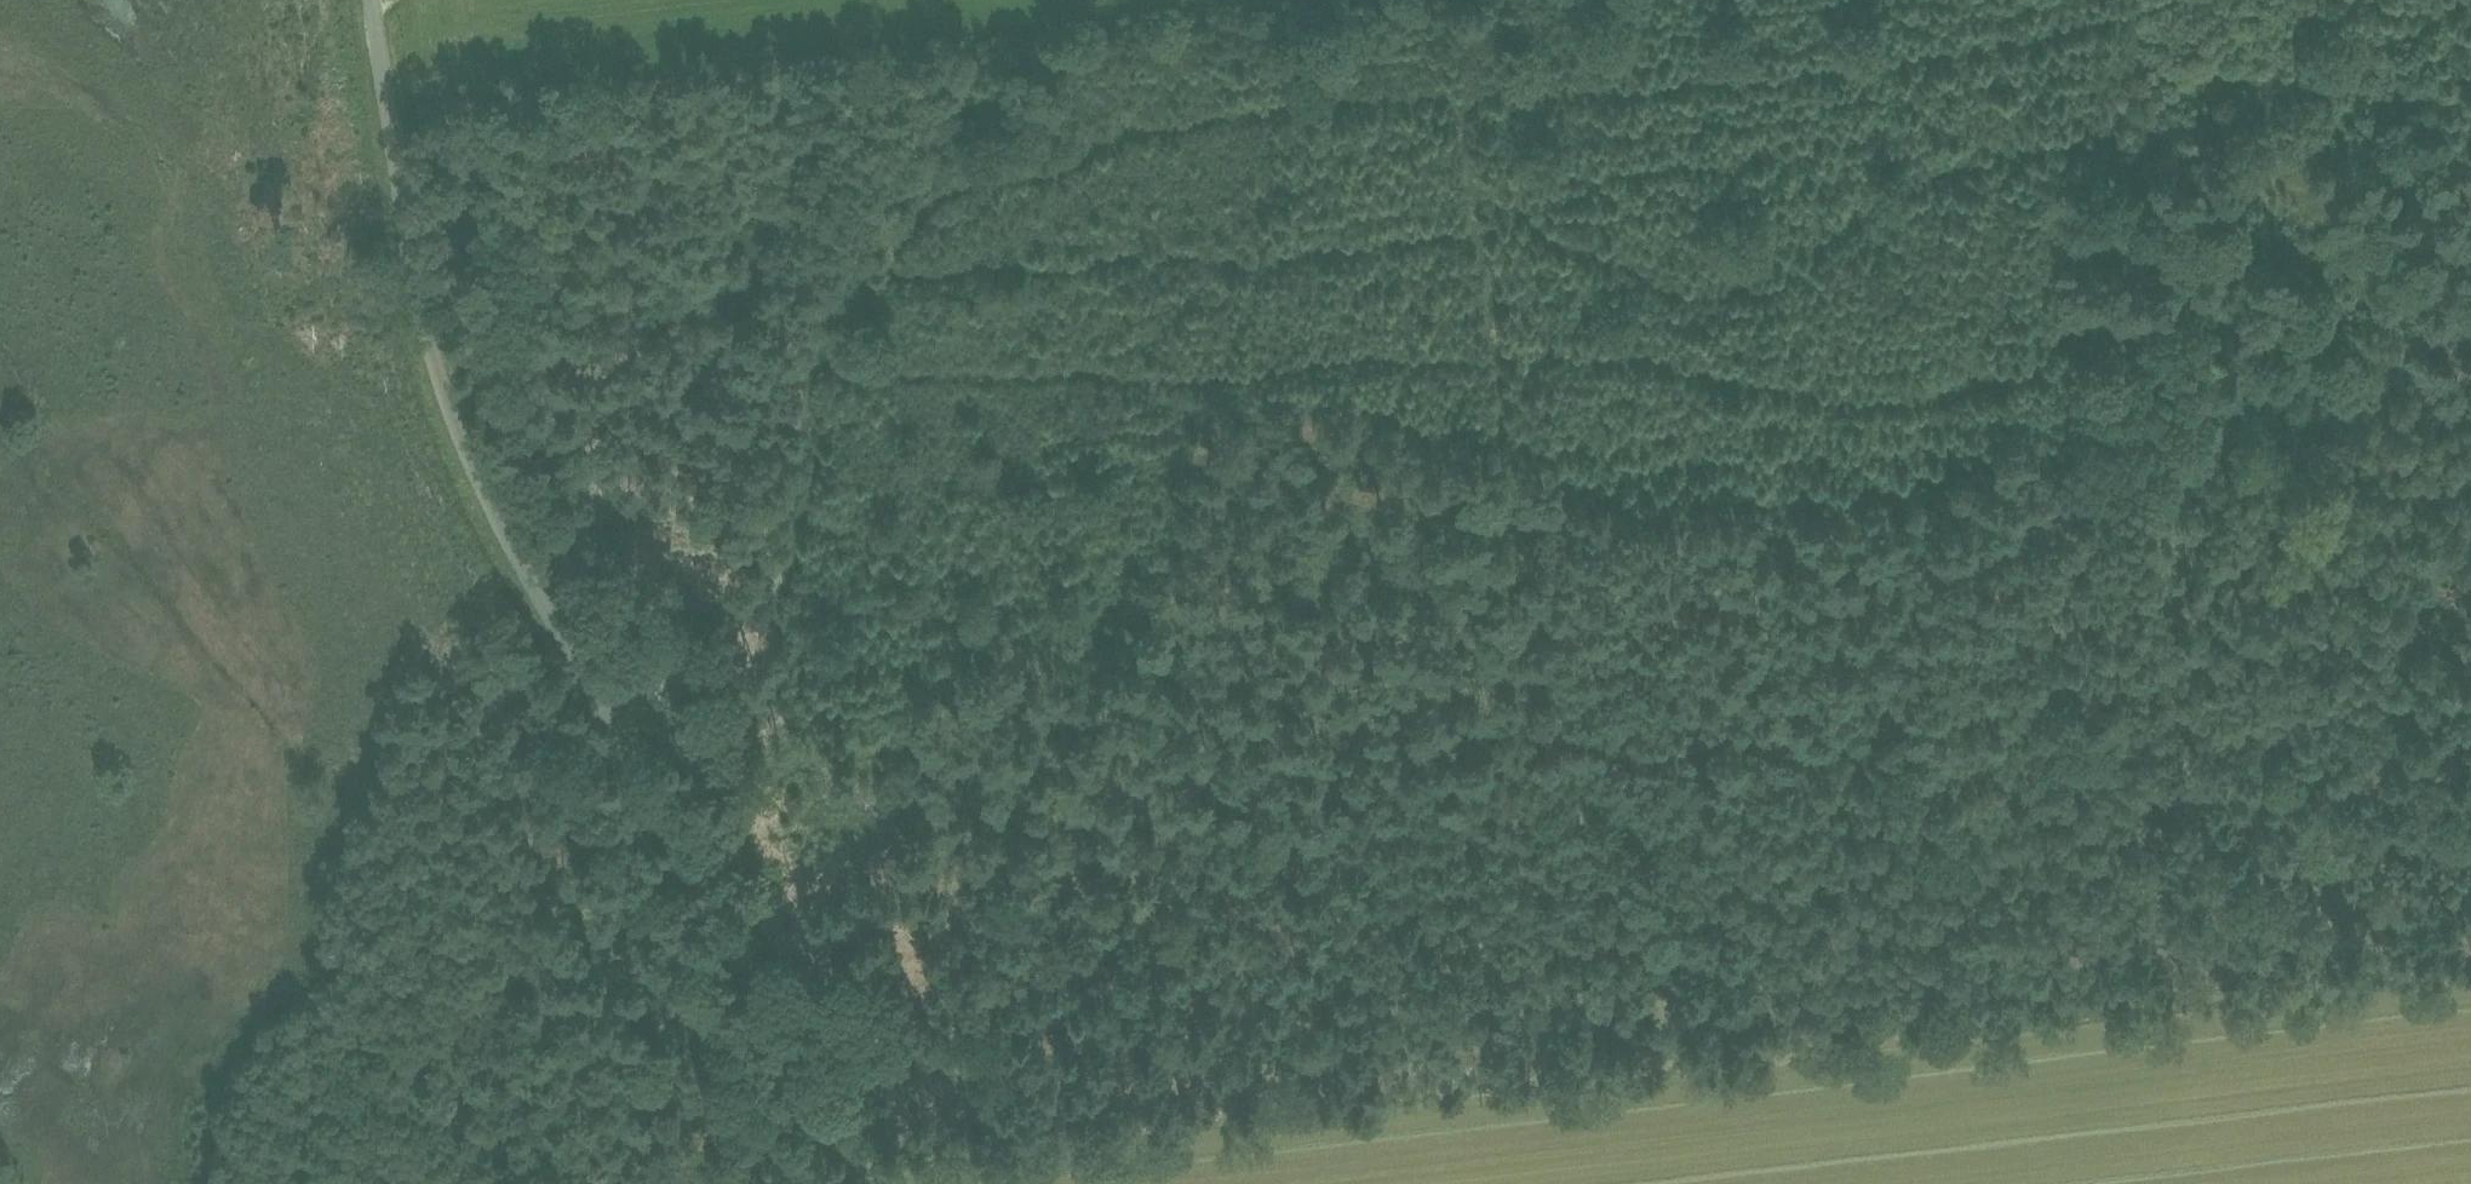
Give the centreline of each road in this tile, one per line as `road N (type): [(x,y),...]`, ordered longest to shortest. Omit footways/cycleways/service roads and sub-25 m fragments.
road 1 (unclassified): [(887,1183),(527,560),(434,357),(406,234),(370,0)]

